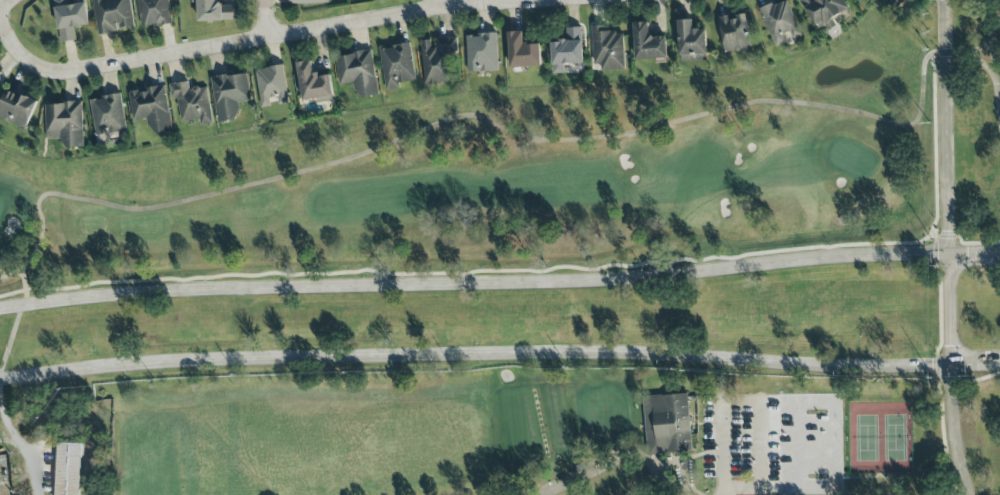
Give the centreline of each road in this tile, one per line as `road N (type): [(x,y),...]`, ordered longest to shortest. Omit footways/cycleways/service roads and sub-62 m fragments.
road 1 (secondary): [(0,382),(216,360),(981,364)]
road 2 (secondary): [(949,253),(566,285),(107,299),(0,314)]
road 3 (residential): [(522,0),(63,73),(26,60),(0,20)]
road 4 (residential): [(944,0),(954,433),(968,494)]

